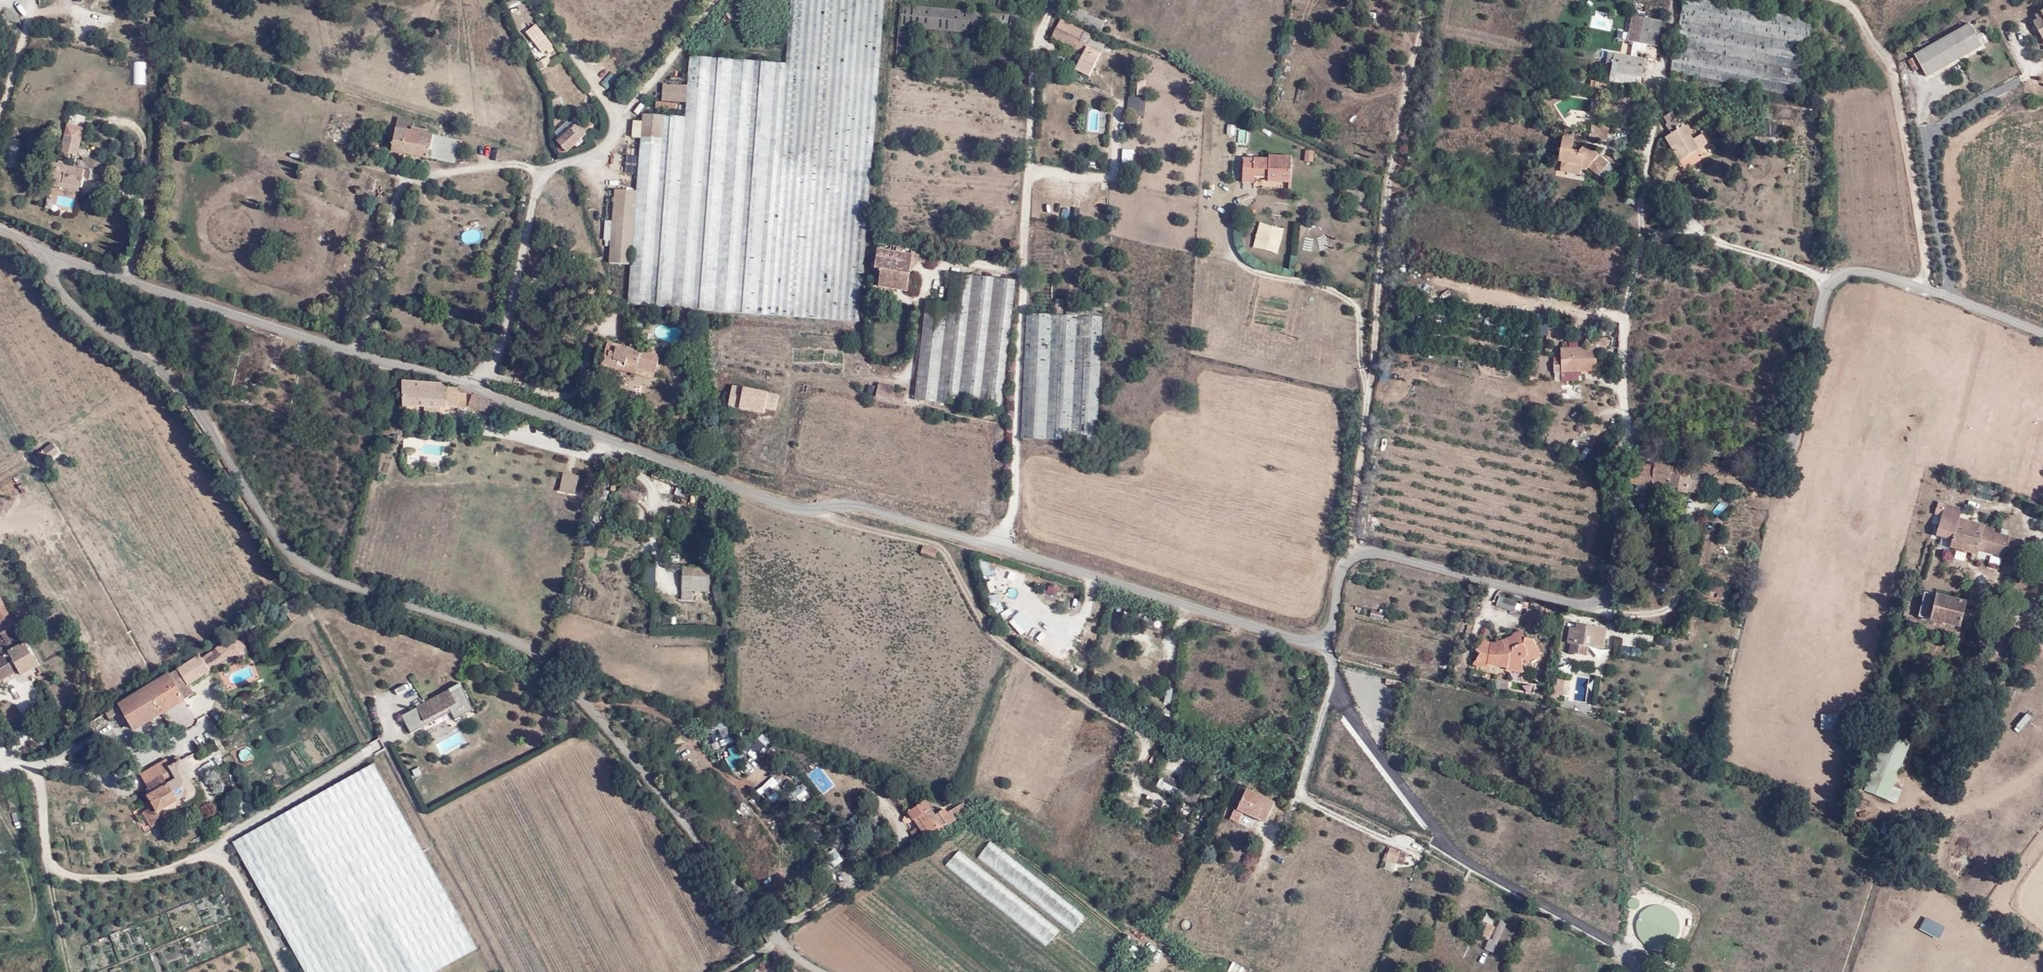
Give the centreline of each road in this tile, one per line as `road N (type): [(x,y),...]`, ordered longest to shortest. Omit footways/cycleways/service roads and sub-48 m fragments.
road 1 (unclassified): [(2042,333),(1870,272),(1841,275),(1826,292),(1791,454),(1774,466),(1642,439),(1615,458),(1610,470),(1625,560),(1598,600),(1375,552),(1345,567),(1331,624),(1316,641),(1304,640),(857,506),(796,508),(474,386),(57,255)]
road 2 (unclassified): [(826,971),(777,939),(570,682),(529,648),(325,576),(285,547),(165,371),(68,298),(52,269),(57,255)]
road 3 (track): [(814,511),(942,548),(992,634),(1145,741),(1137,775),(1143,795)]
road 4 (track): [(1616,944),(1423,836),(1381,837),(1299,797)]
road 5 (track): [(1375,329),(1391,171),(1423,0)]
road 6 (track): [(1915,287),(1925,268),(1889,57),(1843,0)]
road 7 (track): [(597,154),(616,123),(609,103),(534,0)]
road 8 (track): [(616,123),(715,0)]
road 9 (track): [(1026,230),(1058,231),(1078,280),(1104,303)]

